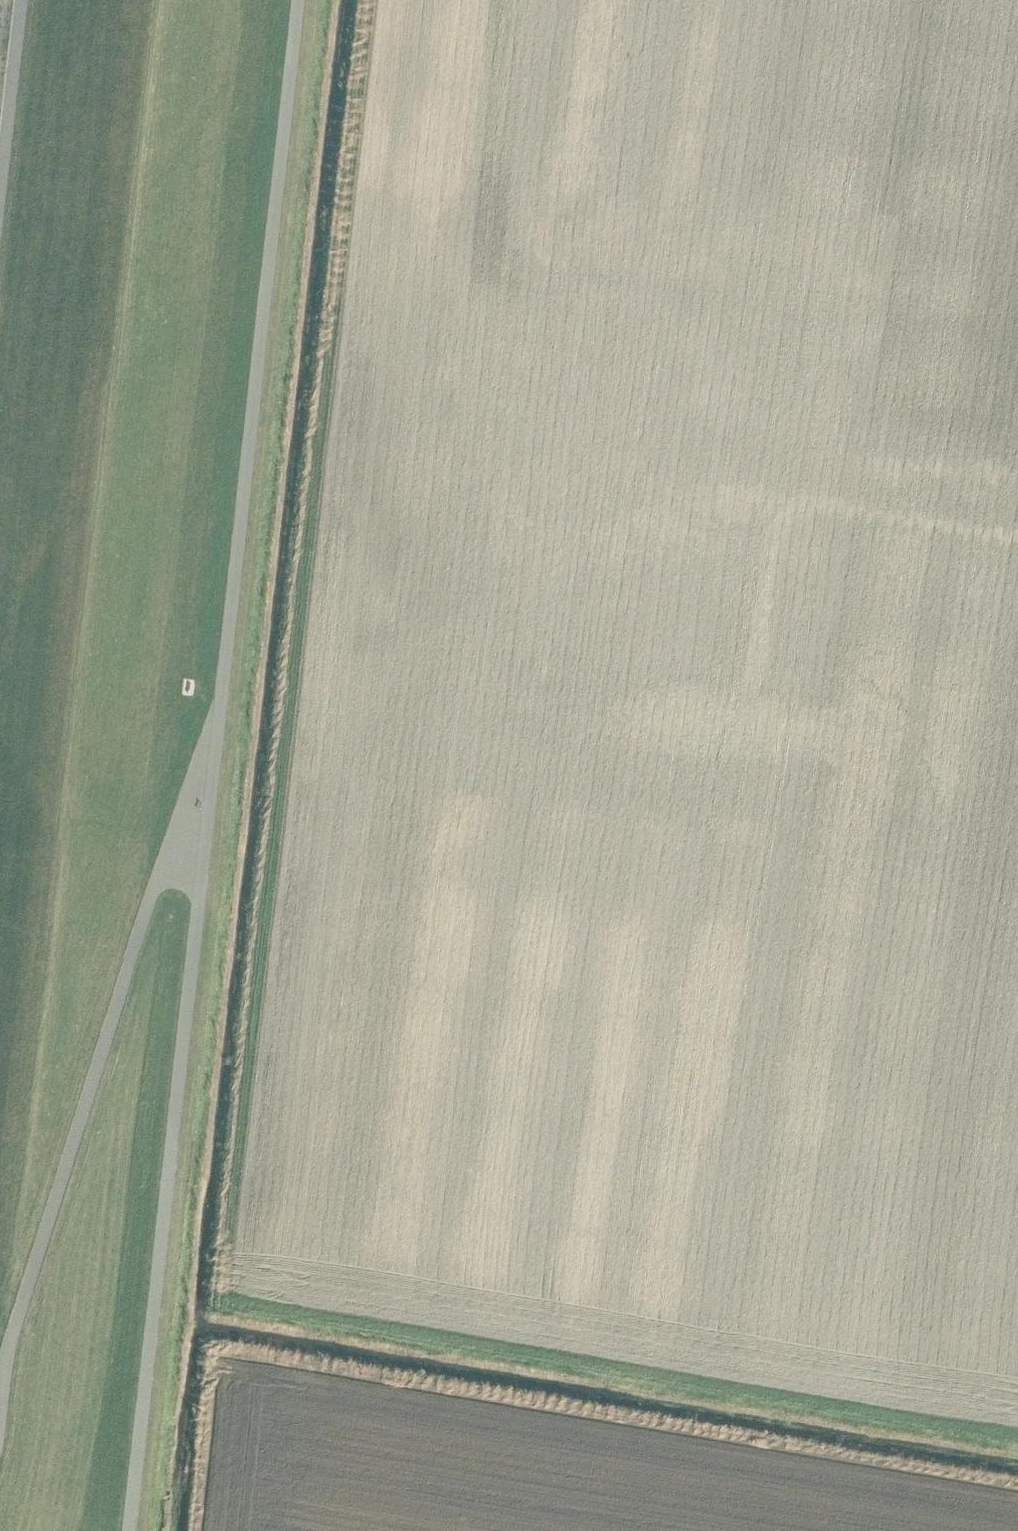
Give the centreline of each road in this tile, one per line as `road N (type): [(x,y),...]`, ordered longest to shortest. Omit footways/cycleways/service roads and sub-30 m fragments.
road 1 (track): [(131,1530),(305,0)]
road 2 (track): [(216,790),(146,895),(0,1385)]
road 3 (track): [(25,0),(0,234)]

